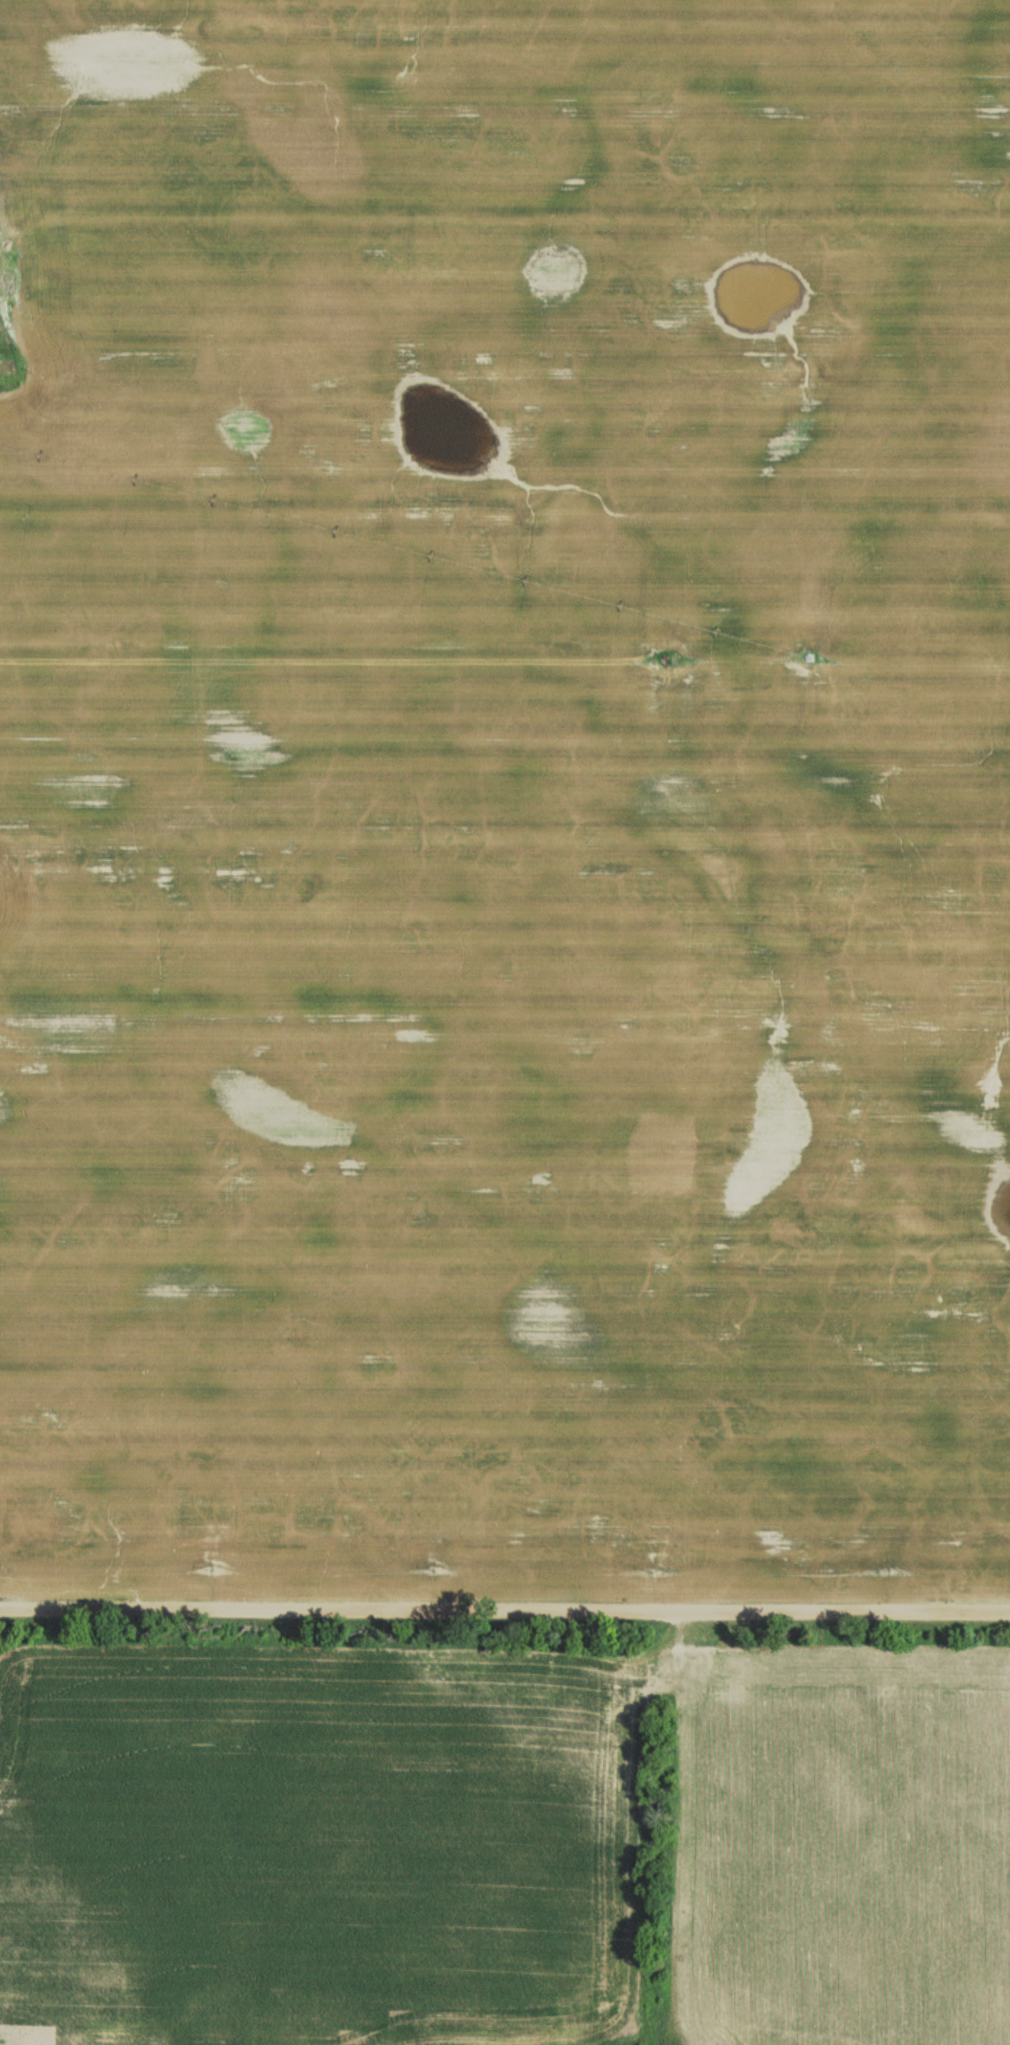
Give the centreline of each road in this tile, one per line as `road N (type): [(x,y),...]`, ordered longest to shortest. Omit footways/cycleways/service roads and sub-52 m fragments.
road 1 (residential): [(1009,1610),(0,1612)]

